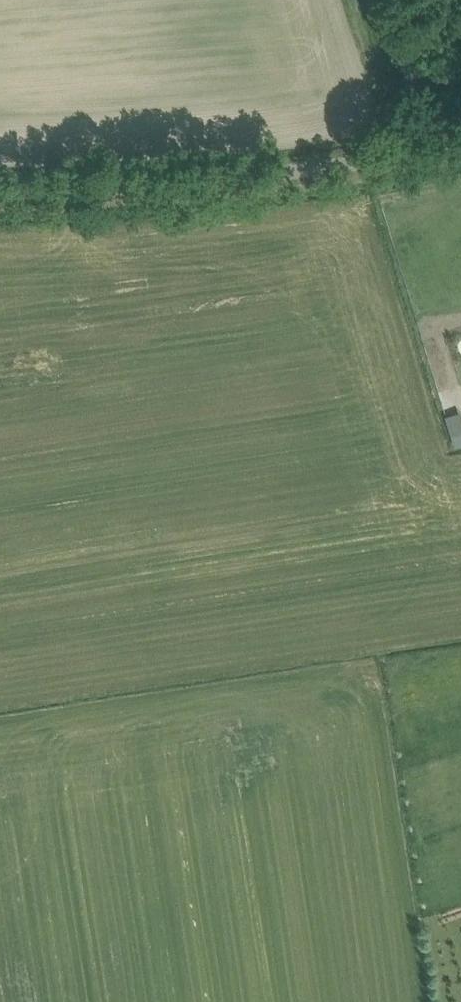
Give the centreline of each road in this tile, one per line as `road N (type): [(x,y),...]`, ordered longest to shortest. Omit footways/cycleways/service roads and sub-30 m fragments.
road 1 (unclassified): [(0,193),(239,184),(460,146)]

